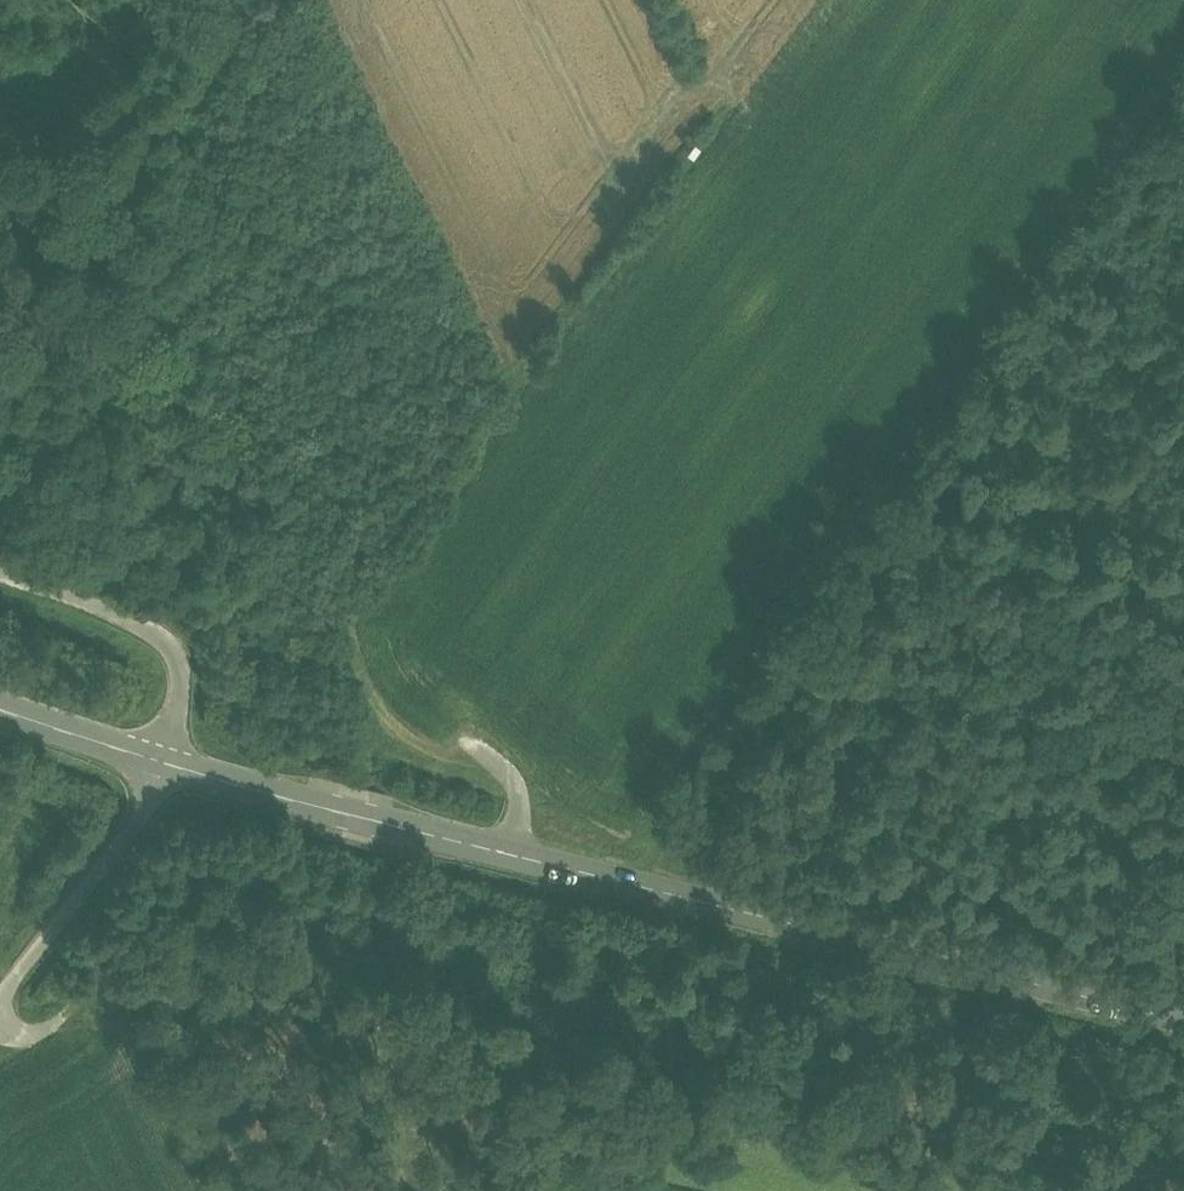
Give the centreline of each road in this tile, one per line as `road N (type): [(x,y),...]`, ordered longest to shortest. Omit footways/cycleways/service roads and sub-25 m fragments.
road 1 (tertiary): [(1183,1019),(340,809),(0,701)]
road 2 (track): [(159,755),(180,684),(163,642),(0,568)]

